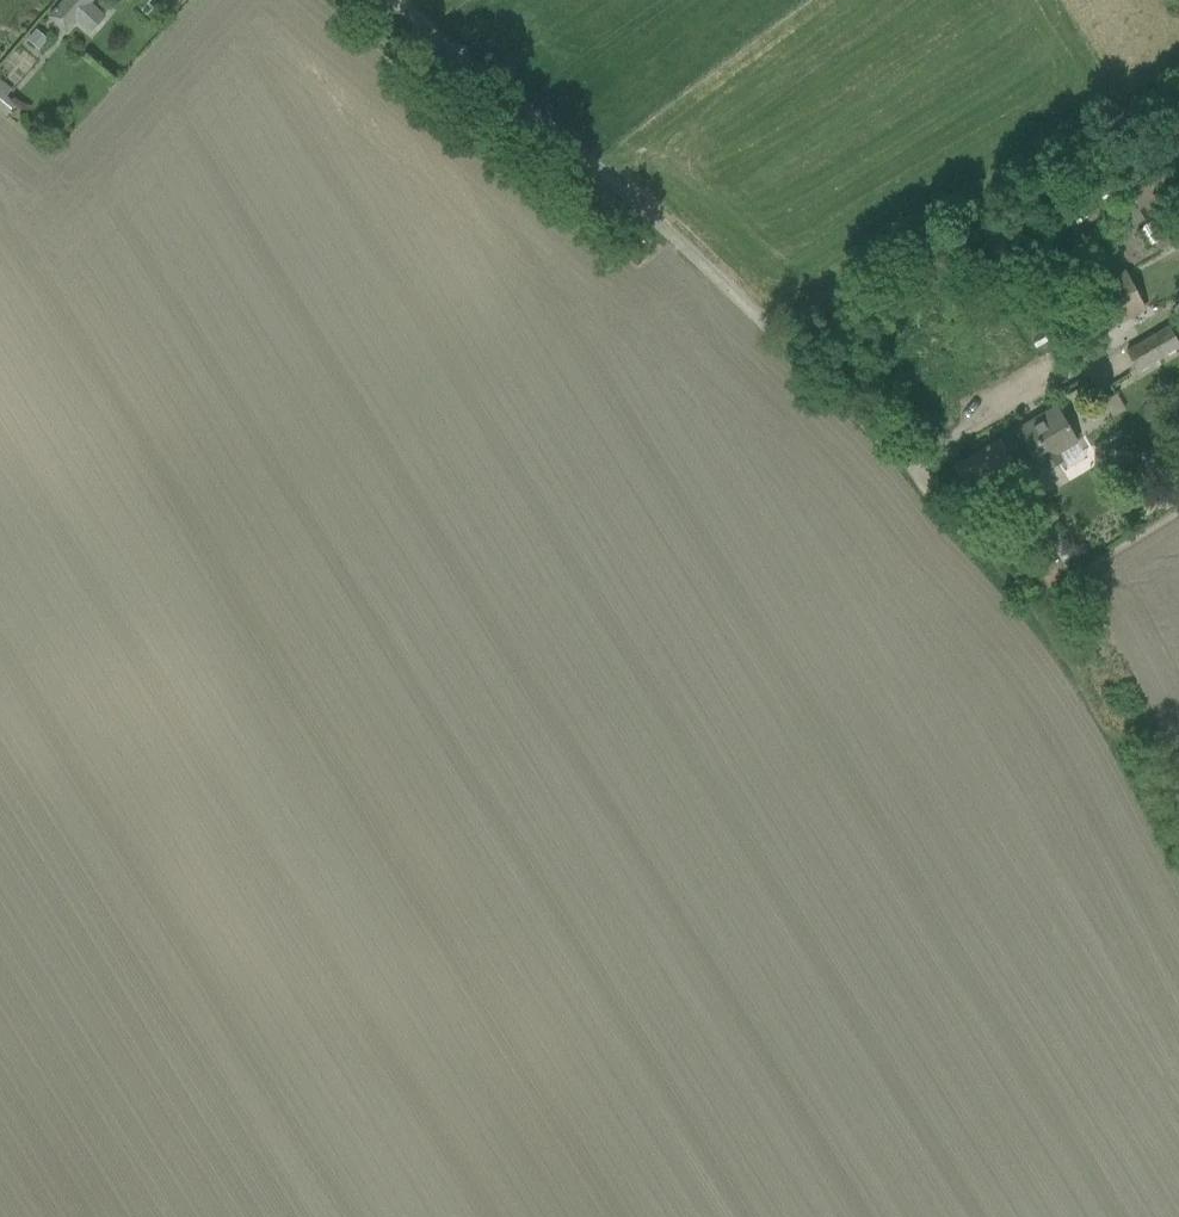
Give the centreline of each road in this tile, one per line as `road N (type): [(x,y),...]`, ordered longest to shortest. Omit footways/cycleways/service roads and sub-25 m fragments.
road 1 (unclassified): [(930,480),(854,400),(387,0)]

